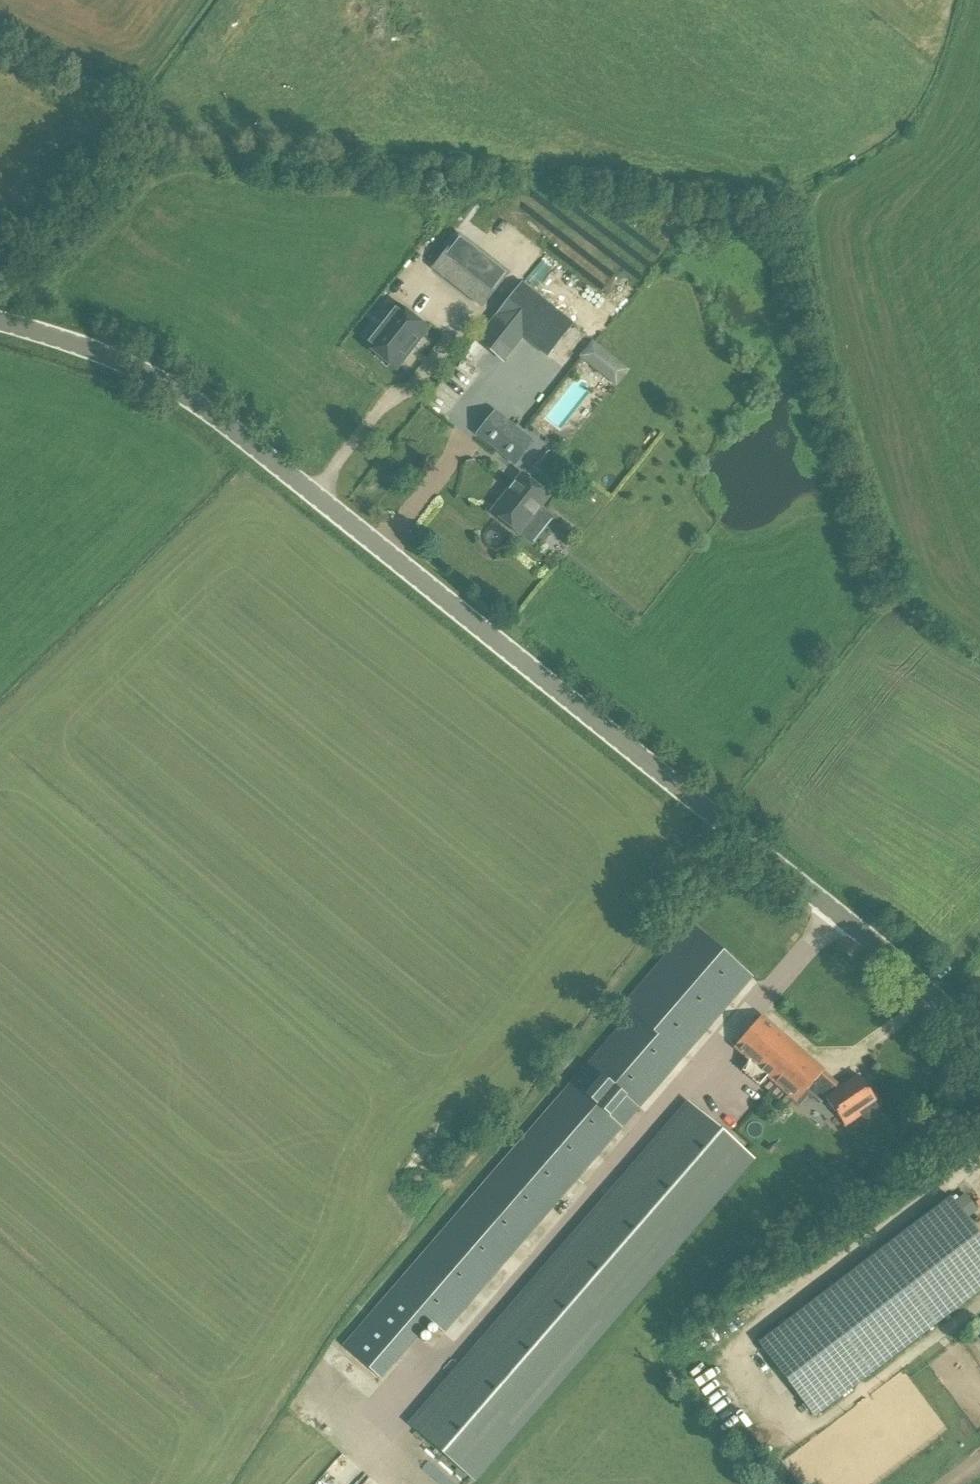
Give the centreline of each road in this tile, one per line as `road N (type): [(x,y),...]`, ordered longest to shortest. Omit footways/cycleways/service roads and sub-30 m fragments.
road 1 (tertiary): [(979,1045),(847,920),(218,420),(114,358),(0,321)]

